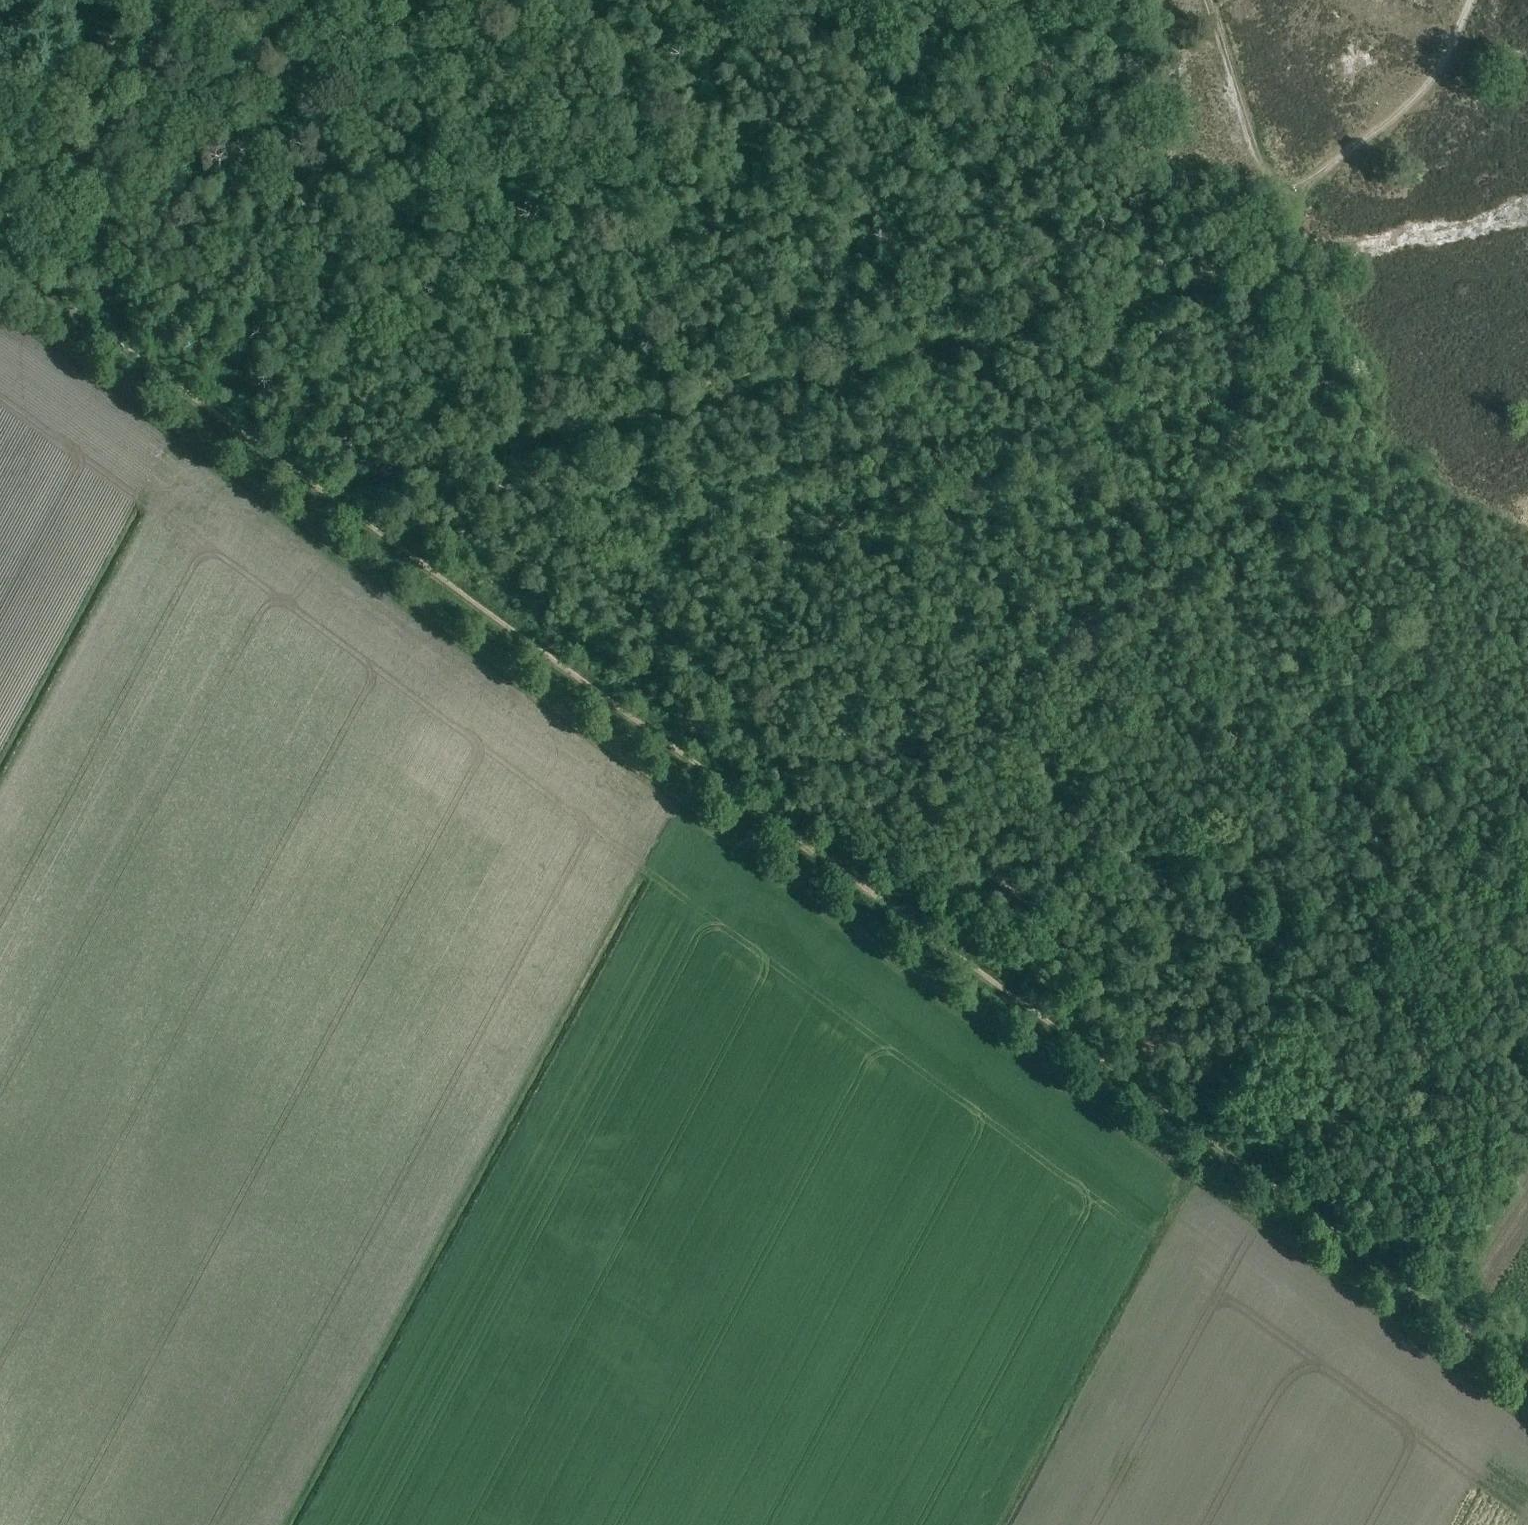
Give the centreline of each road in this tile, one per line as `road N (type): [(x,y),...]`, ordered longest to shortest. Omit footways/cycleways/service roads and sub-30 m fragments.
road 1 (track): [(331,500),(1527,1375)]
road 2 (track): [(0,258),(331,500)]

